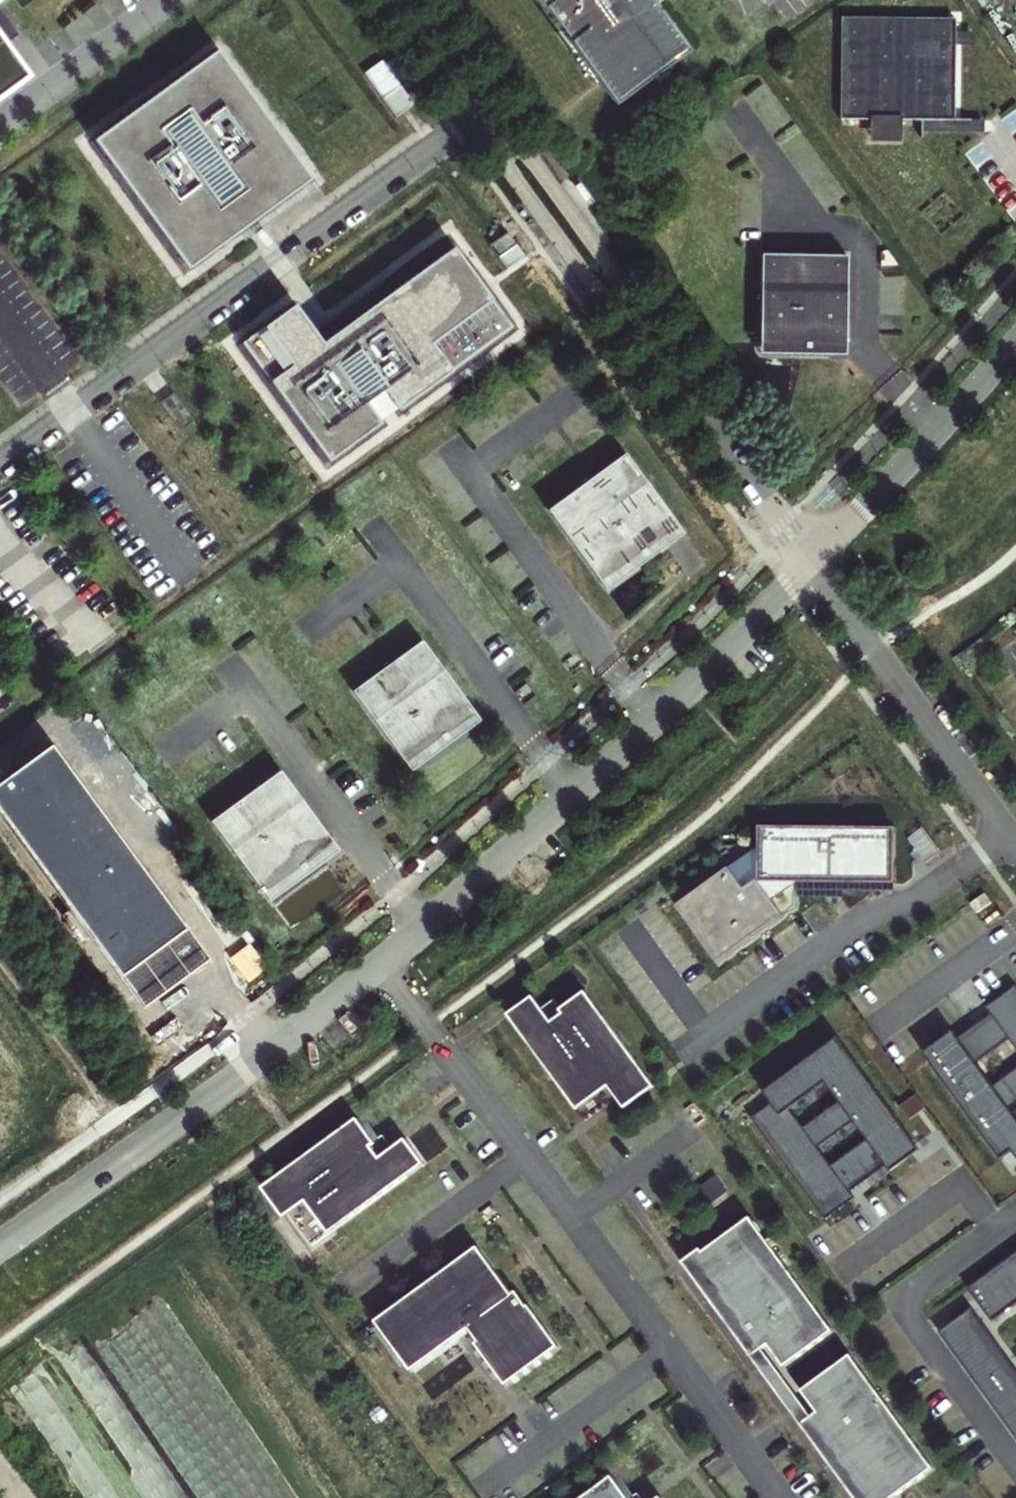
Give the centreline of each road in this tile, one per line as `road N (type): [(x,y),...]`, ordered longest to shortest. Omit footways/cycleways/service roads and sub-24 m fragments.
road 1 (unclassified): [(380,965),(780,1497)]
road 2 (unclassified): [(478,109),(0,462)]
road 3 (residential): [(809,562),(655,720),(380,965)]
road 4 (residential): [(478,109),(809,562)]
road 5 (residential): [(380,965),(0,1253)]
road 6 (unclassified): [(809,562),(1015,845)]
road 7 (residential): [(1015,345),(809,562)]
road 8 (unclassified): [(168,0),(0,123)]
road 9 (residential): [(399,0),(478,109)]

